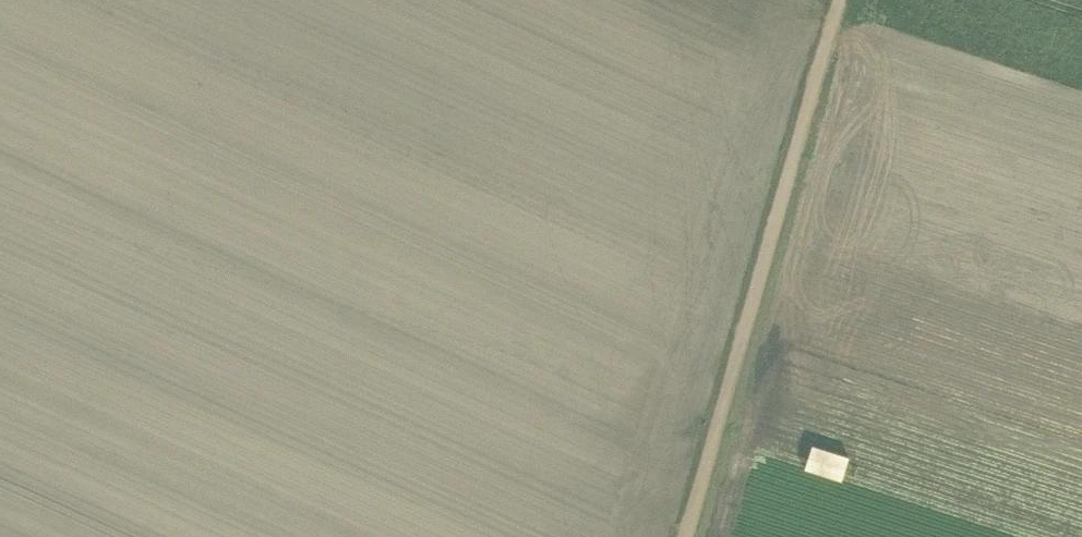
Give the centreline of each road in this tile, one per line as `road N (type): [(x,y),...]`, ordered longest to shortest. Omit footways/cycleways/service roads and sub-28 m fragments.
road 1 (track): [(686,536),(841,0)]

